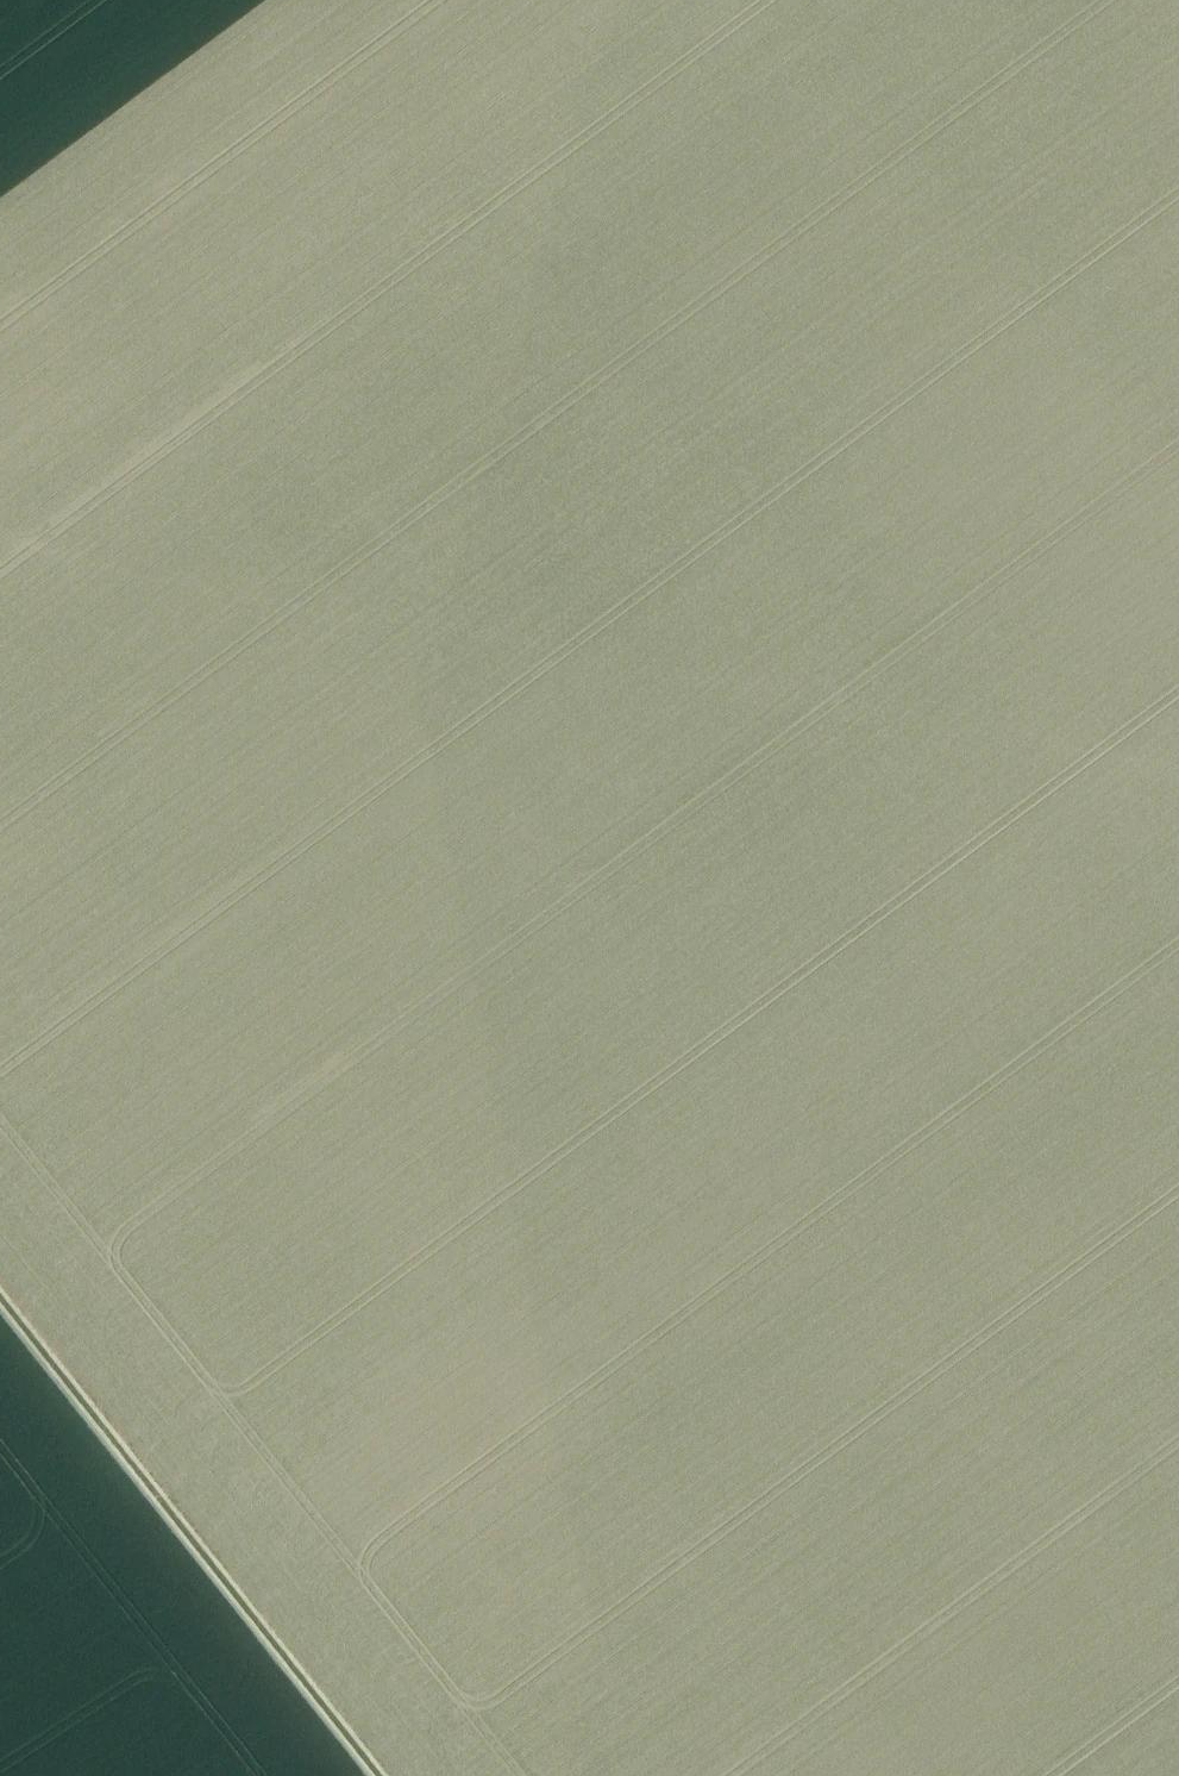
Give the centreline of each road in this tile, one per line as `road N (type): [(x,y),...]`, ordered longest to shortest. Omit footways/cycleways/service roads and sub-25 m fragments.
road 1 (track): [(379,1775),(0,1298)]

